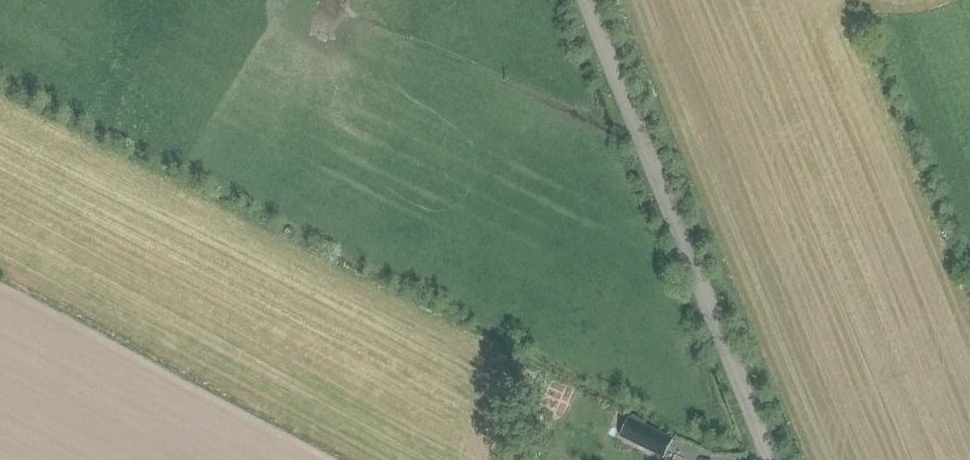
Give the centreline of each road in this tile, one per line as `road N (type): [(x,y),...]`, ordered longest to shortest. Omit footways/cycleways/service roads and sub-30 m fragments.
road 1 (tertiary): [(774,459),(591,0)]

